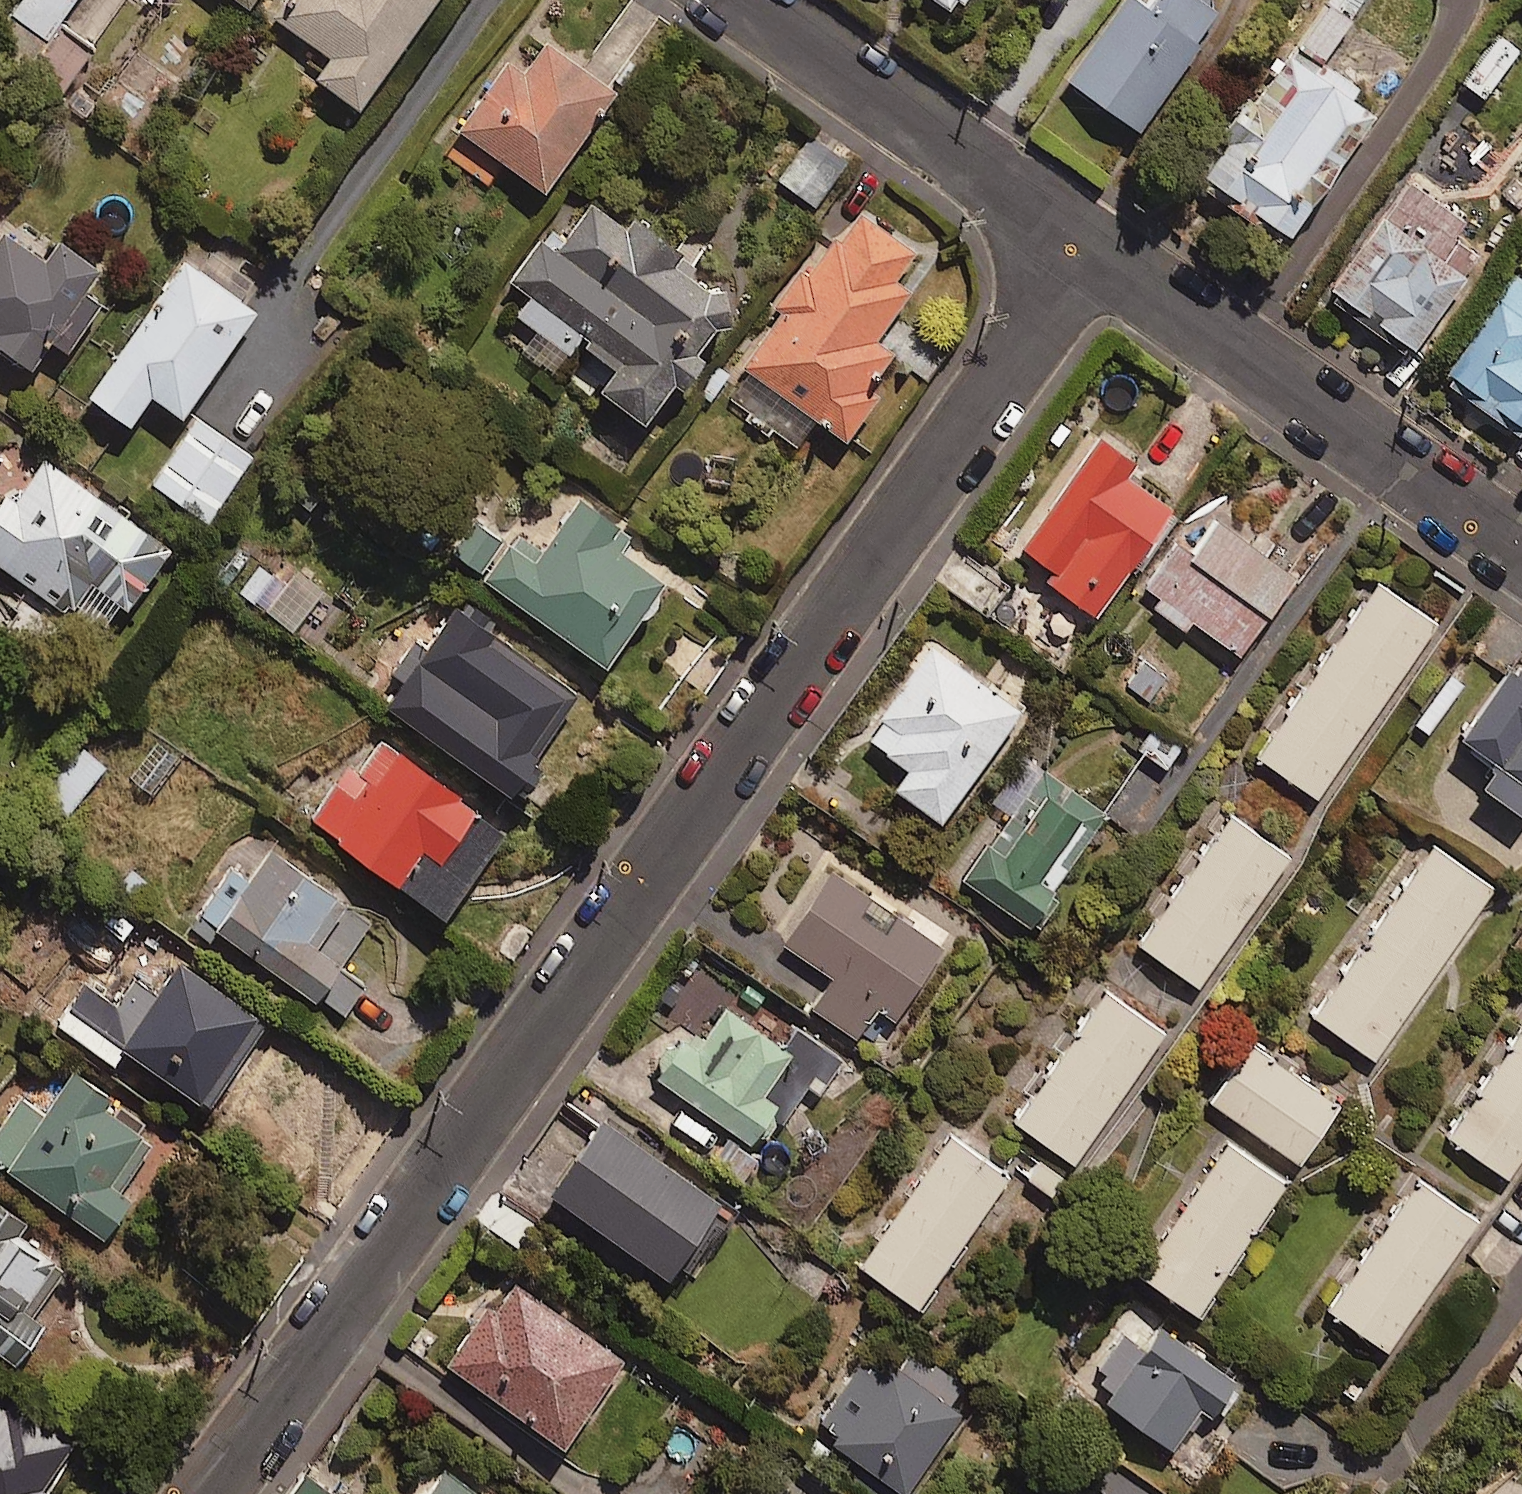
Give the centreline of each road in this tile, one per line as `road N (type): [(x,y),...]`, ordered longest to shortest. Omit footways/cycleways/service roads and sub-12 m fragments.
road 1 (residential): [(1091,241),(210,1493)]
road 2 (residential): [(1521,546),(1091,241)]
road 3 (residential): [(1091,241),(746,0)]

